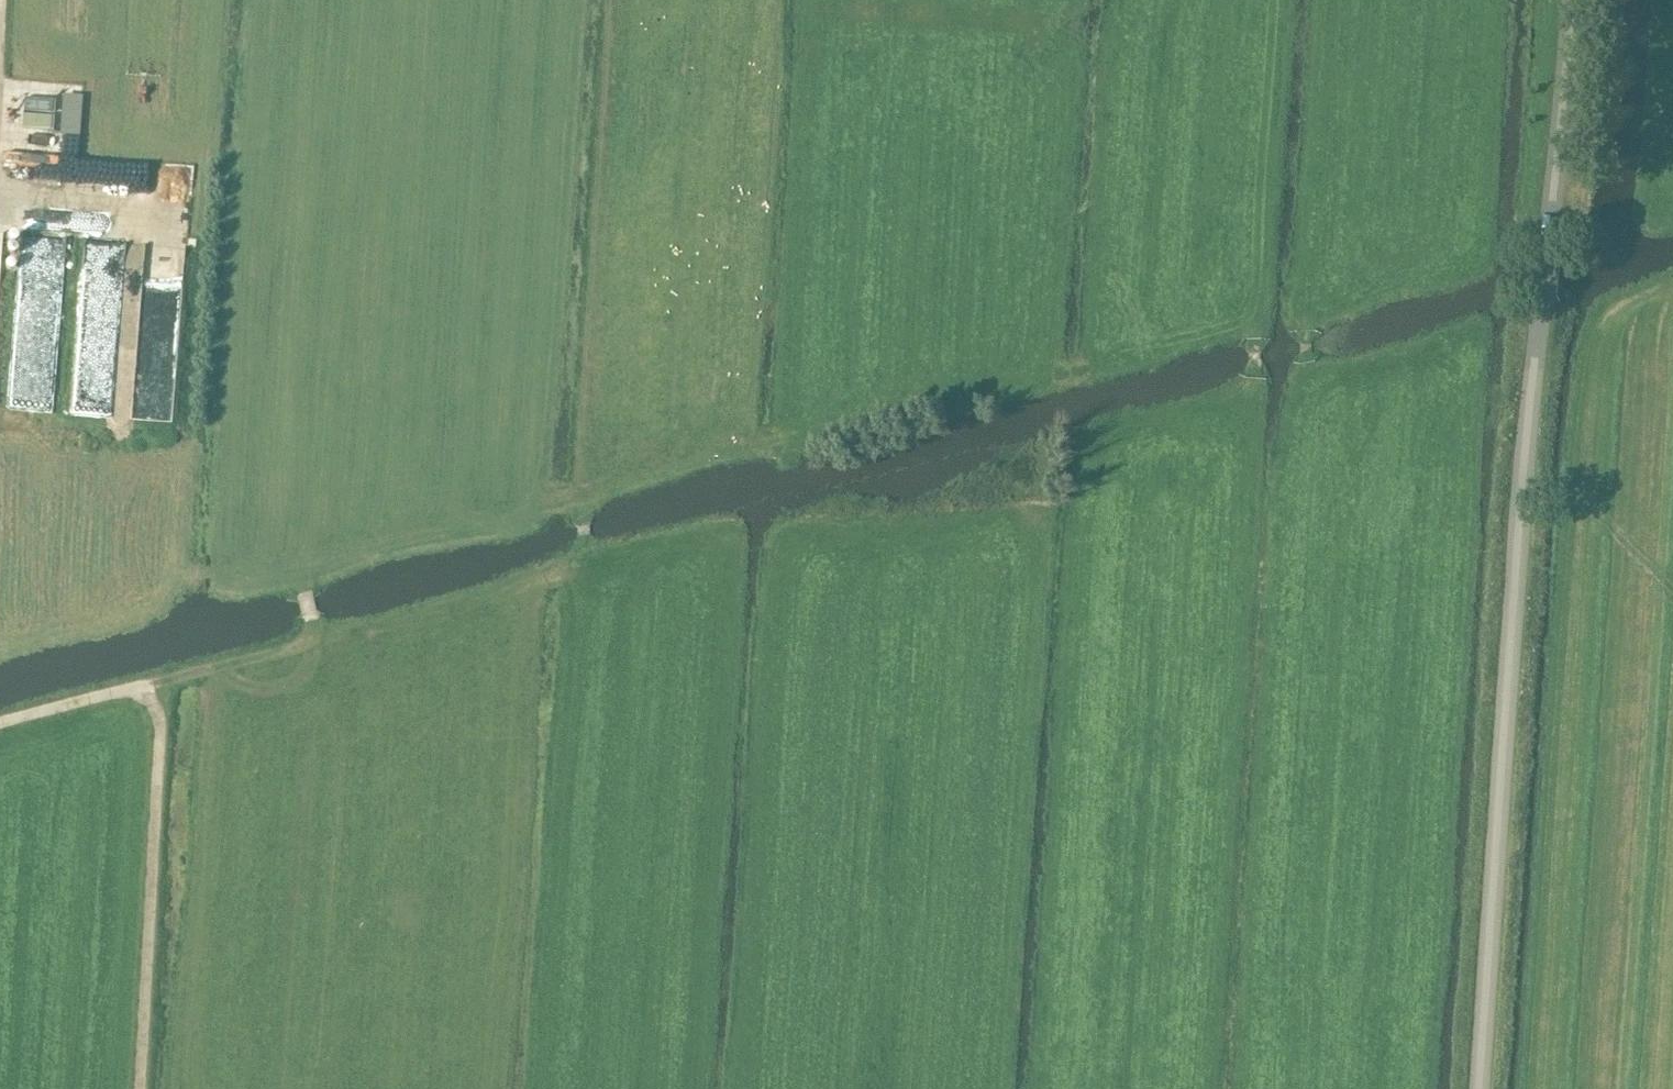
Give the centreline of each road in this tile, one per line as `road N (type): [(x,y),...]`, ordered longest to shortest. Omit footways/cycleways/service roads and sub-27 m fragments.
road 1 (unclassified): [(1480,1088),(1567,0)]

